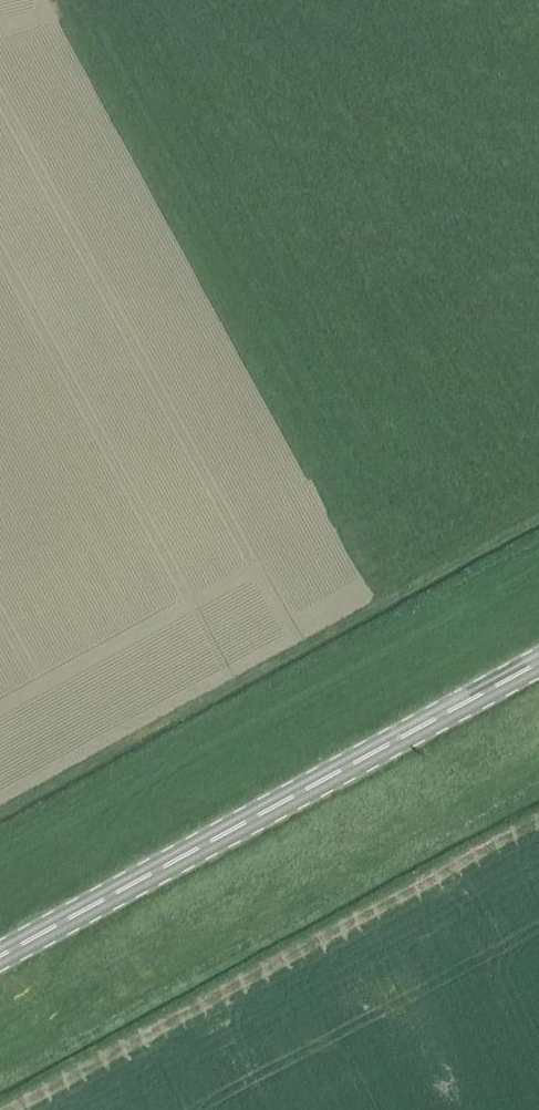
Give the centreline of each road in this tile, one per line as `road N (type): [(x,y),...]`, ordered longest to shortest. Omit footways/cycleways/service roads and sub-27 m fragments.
road 1 (secondary): [(0,960),(538,662)]

